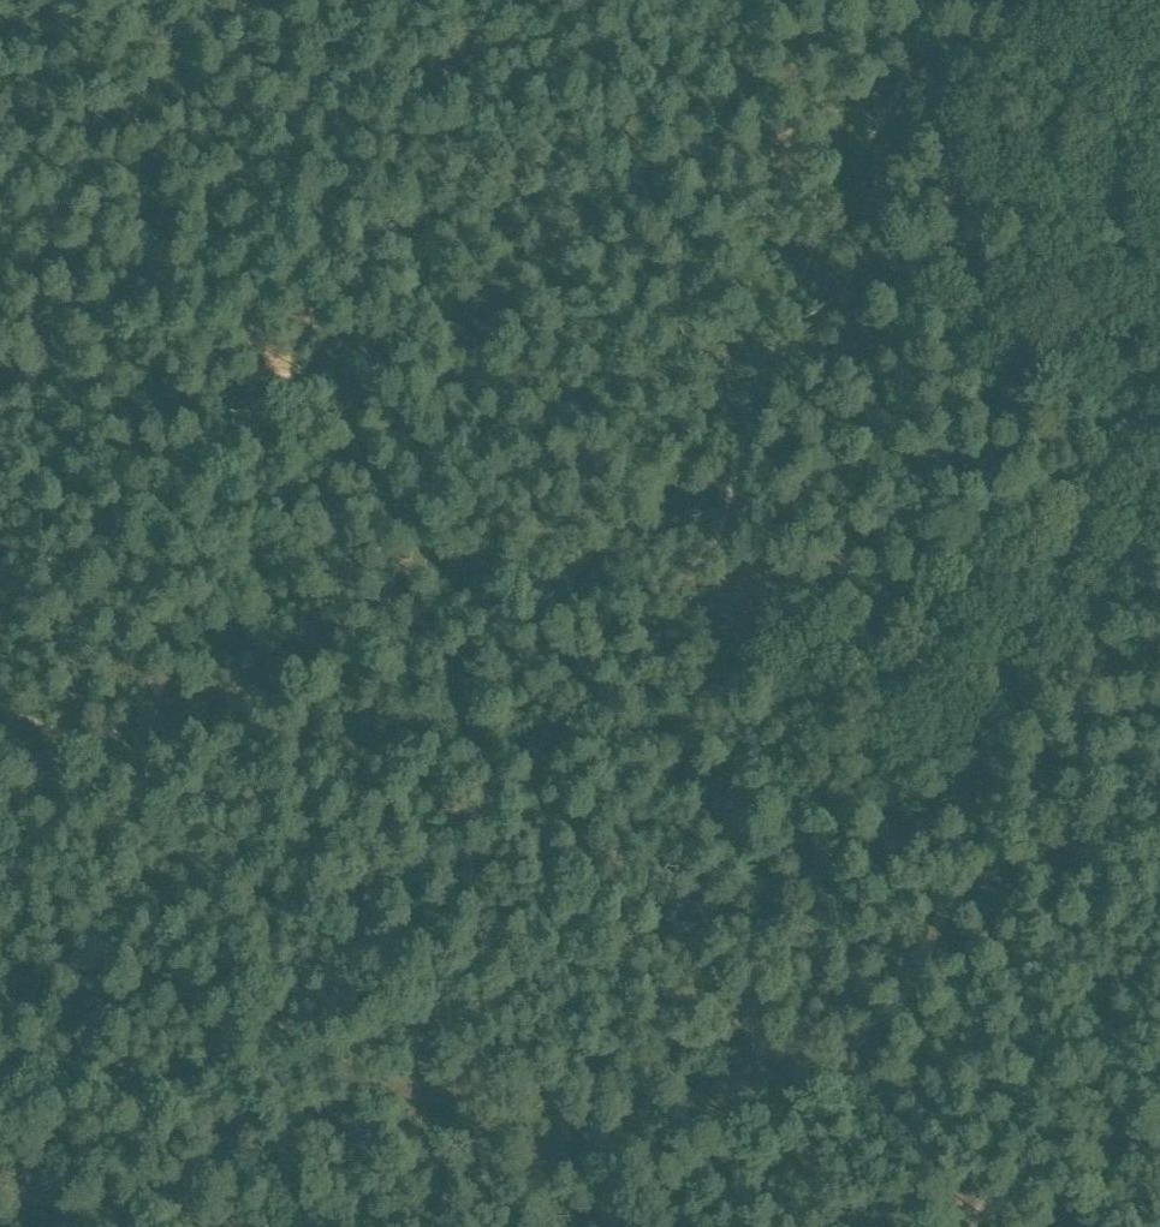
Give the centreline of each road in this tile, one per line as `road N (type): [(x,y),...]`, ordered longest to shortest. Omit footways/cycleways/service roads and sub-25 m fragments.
road 1 (track): [(936,0),(796,282),(643,733),(477,729),(443,721),(378,680),(308,657),(128,734),(41,731),(0,703)]
road 2 (track): [(972,1226),(908,1111),(870,1075),(929,1095),(1003,1106),(1159,1108)]
road 3 (track): [(870,1075),(837,975),(686,804),(653,761),(643,733)]

